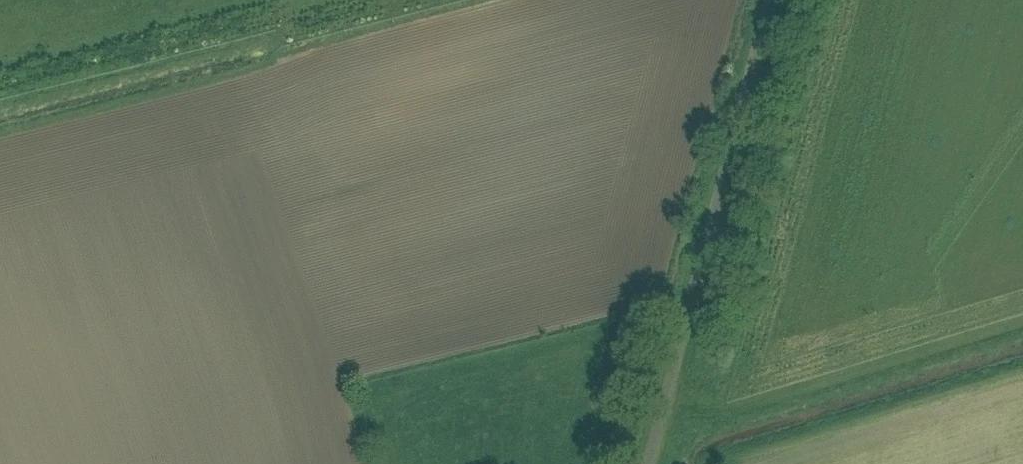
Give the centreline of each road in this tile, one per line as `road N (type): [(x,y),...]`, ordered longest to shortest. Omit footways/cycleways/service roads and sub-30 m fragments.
road 1 (unclassified): [(776,0),(654,463)]

